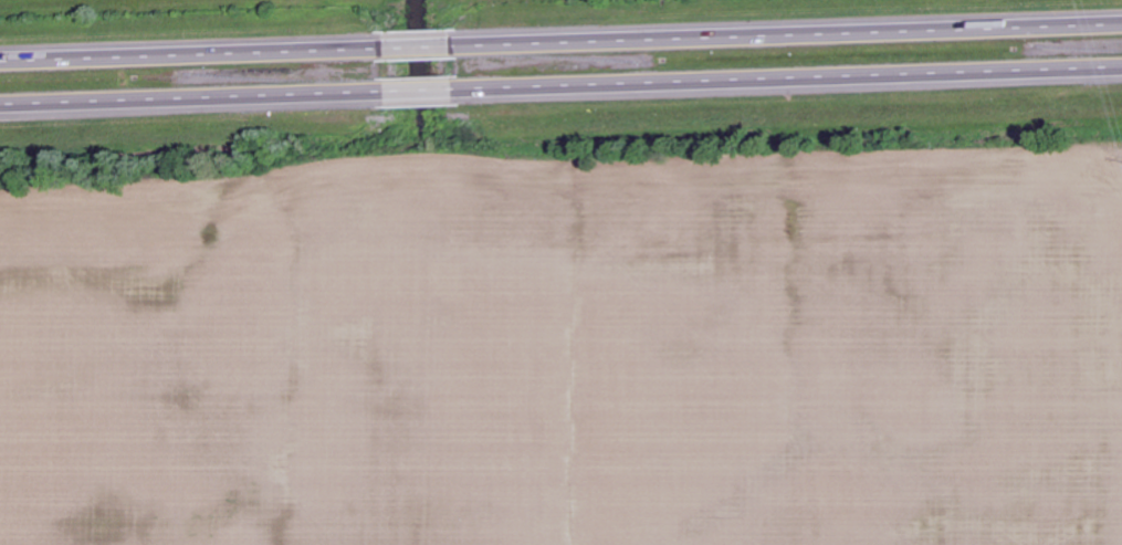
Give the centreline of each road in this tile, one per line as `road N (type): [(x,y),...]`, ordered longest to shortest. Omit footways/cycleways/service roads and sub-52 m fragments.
road 1 (motorway): [(1121,20),(453,42)]
road 2 (motorway): [(457,92),(1121,70)]
road 3 (motorway): [(0,108),(387,94)]
road 4 (motorway): [(385,44),(0,56)]

